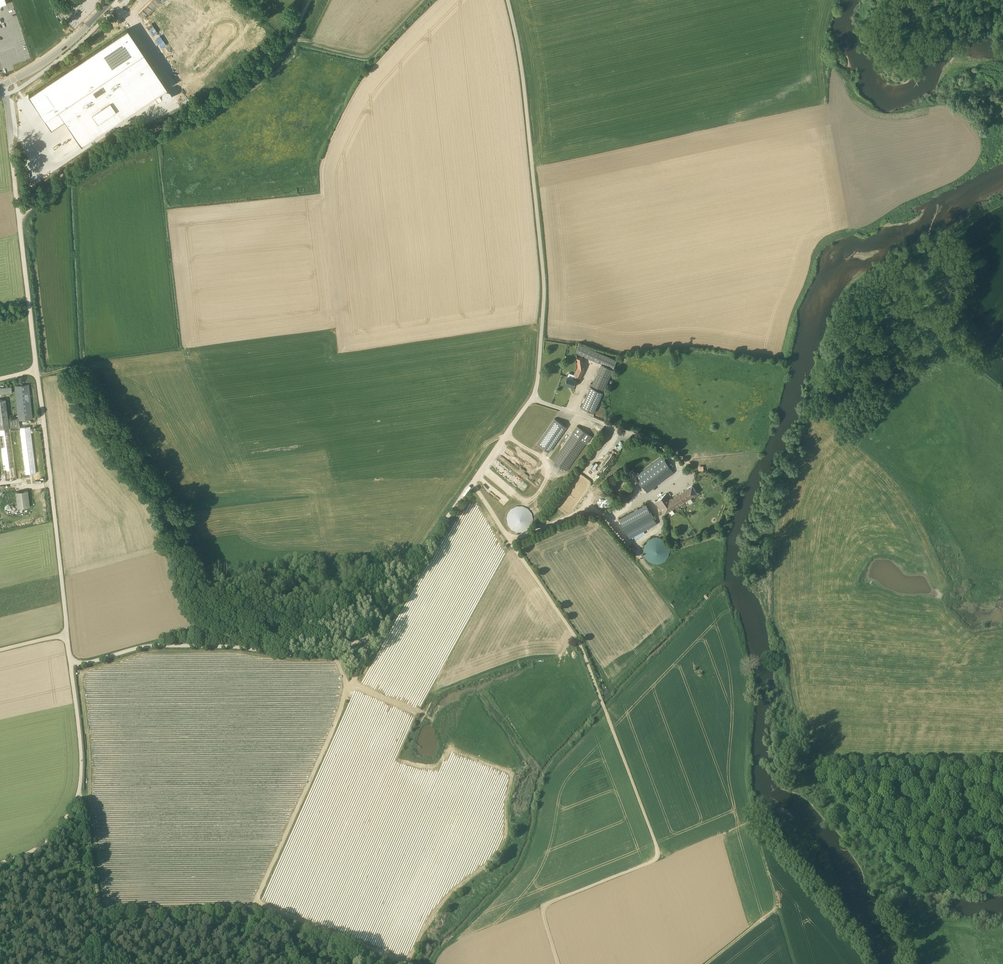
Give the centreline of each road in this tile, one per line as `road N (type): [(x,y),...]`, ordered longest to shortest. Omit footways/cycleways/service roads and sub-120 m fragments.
road 1 (track): [(710,963),(779,908),(748,790),(750,671),(722,592),(605,711)]
road 2 (track): [(210,645),(319,654),(379,631),(533,397)]
road 3 (unclassified): [(533,397),(545,295),(532,151),(507,0)]
road 4 (track): [(309,0),(275,57),(246,82),(60,175),(21,219)]
road 5 (track): [(604,709),(661,859),(545,909),(561,963)]
road 6 (track): [(72,667),(37,376)]
road 7 (track): [(256,912),(361,666),(361,642)]
road 8 (track): [(604,709),(578,641),(473,482)]
road 9 (track): [(755,827),(870,963)]
road 10 (track): [(79,794),(101,918),(99,963)]
road 11 (unclassified): [(533,397),(656,441),(675,460)]
road 12 (track): [(36,370),(21,219)]
road 13 (tertiary): [(0,88),(49,60),(113,0)]
road 14 (track): [(72,667),(157,644),(210,645)]
road 15 (track): [(79,794),(72,667)]
road 16 (track): [(21,219),(5,93)]

